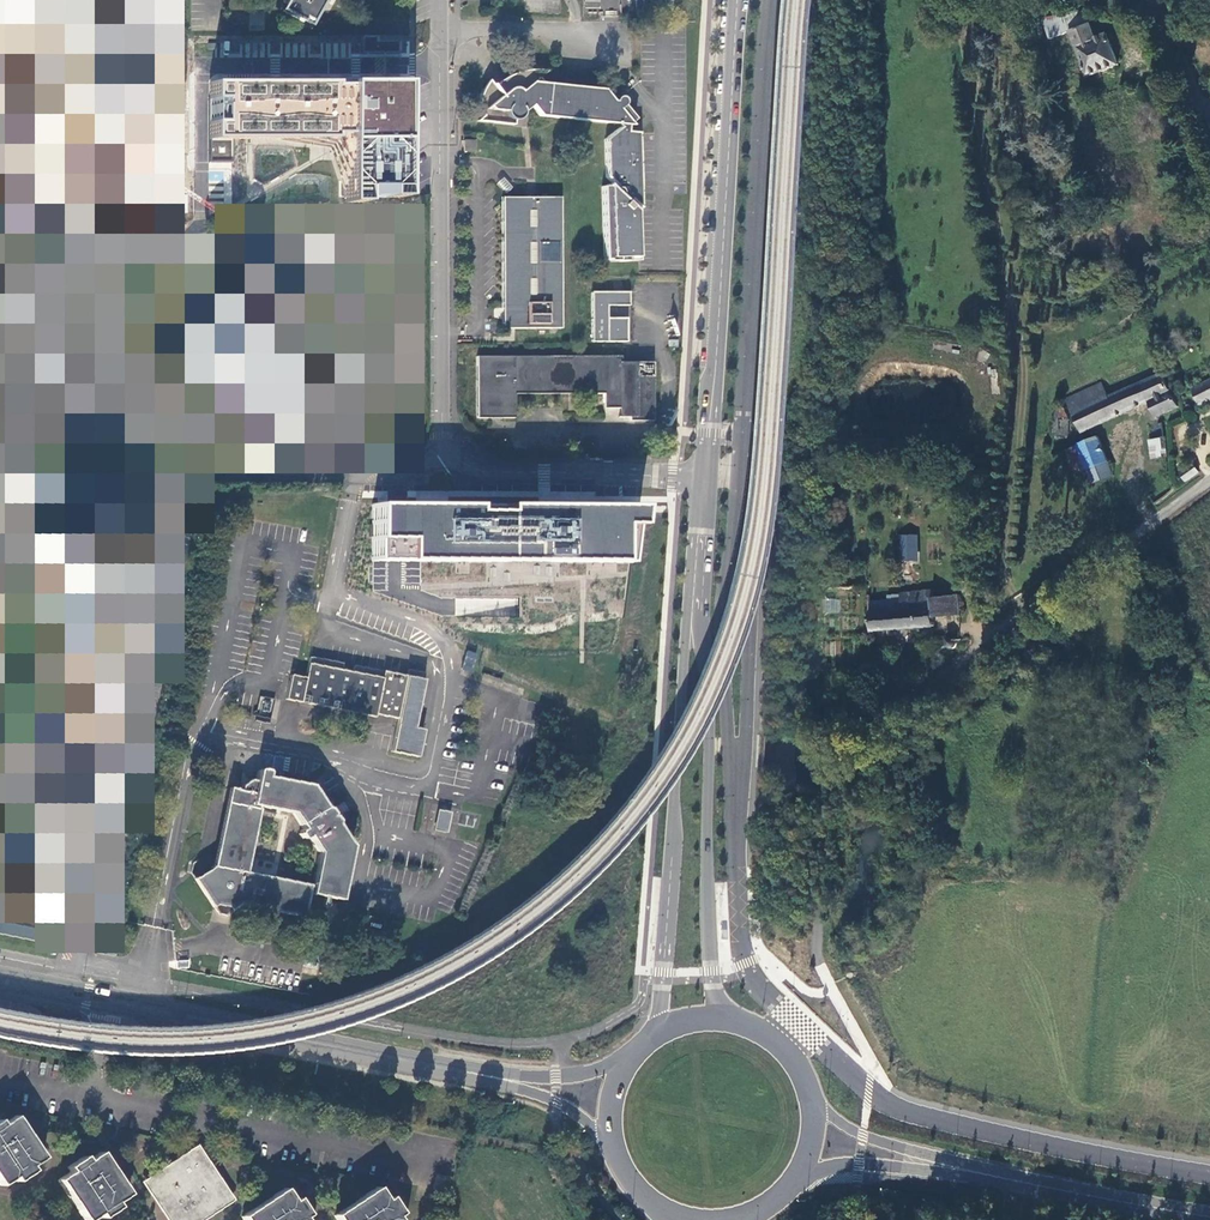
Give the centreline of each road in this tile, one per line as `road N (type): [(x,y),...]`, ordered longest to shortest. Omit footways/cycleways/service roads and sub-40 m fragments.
road 1 (secondary): [(489,1076),(0,979)]
road 2 (primary): [(739,0),(703,475)]
road 3 (unclassified): [(440,0),(442,431),(449,450)]
road 4 (primary): [(764,1030),(712,987),(708,726),(692,637)]
road 5 (primary): [(692,637),(681,677),(663,1028)]
road 6 (unclassified): [(1209,481),(938,678)]
road 7 (unclassified): [(449,450),(488,472),(703,475)]
road 8 (unclassified): [(449,450),(420,464),(352,476),(213,475)]
road 9 (secondary): [(794,1182),(858,1166),(1006,1178)]
road 10 (secondary): [(1006,1178),(863,1134),(813,1098)]
road 11 (secondary): [(1006,1178),(1209,1216)]
road 12 (primary): [(703,475),(692,637)]
road 13 (secondary): [(489,1076),(557,1099),(614,1153)]
road 14 (secondary): [(629,1058),(557,1077),(489,1076)]
road 15 (unclassified): [(1152,0),(1209,121)]
road 16 (unknown): [(352,476),(330,598)]

